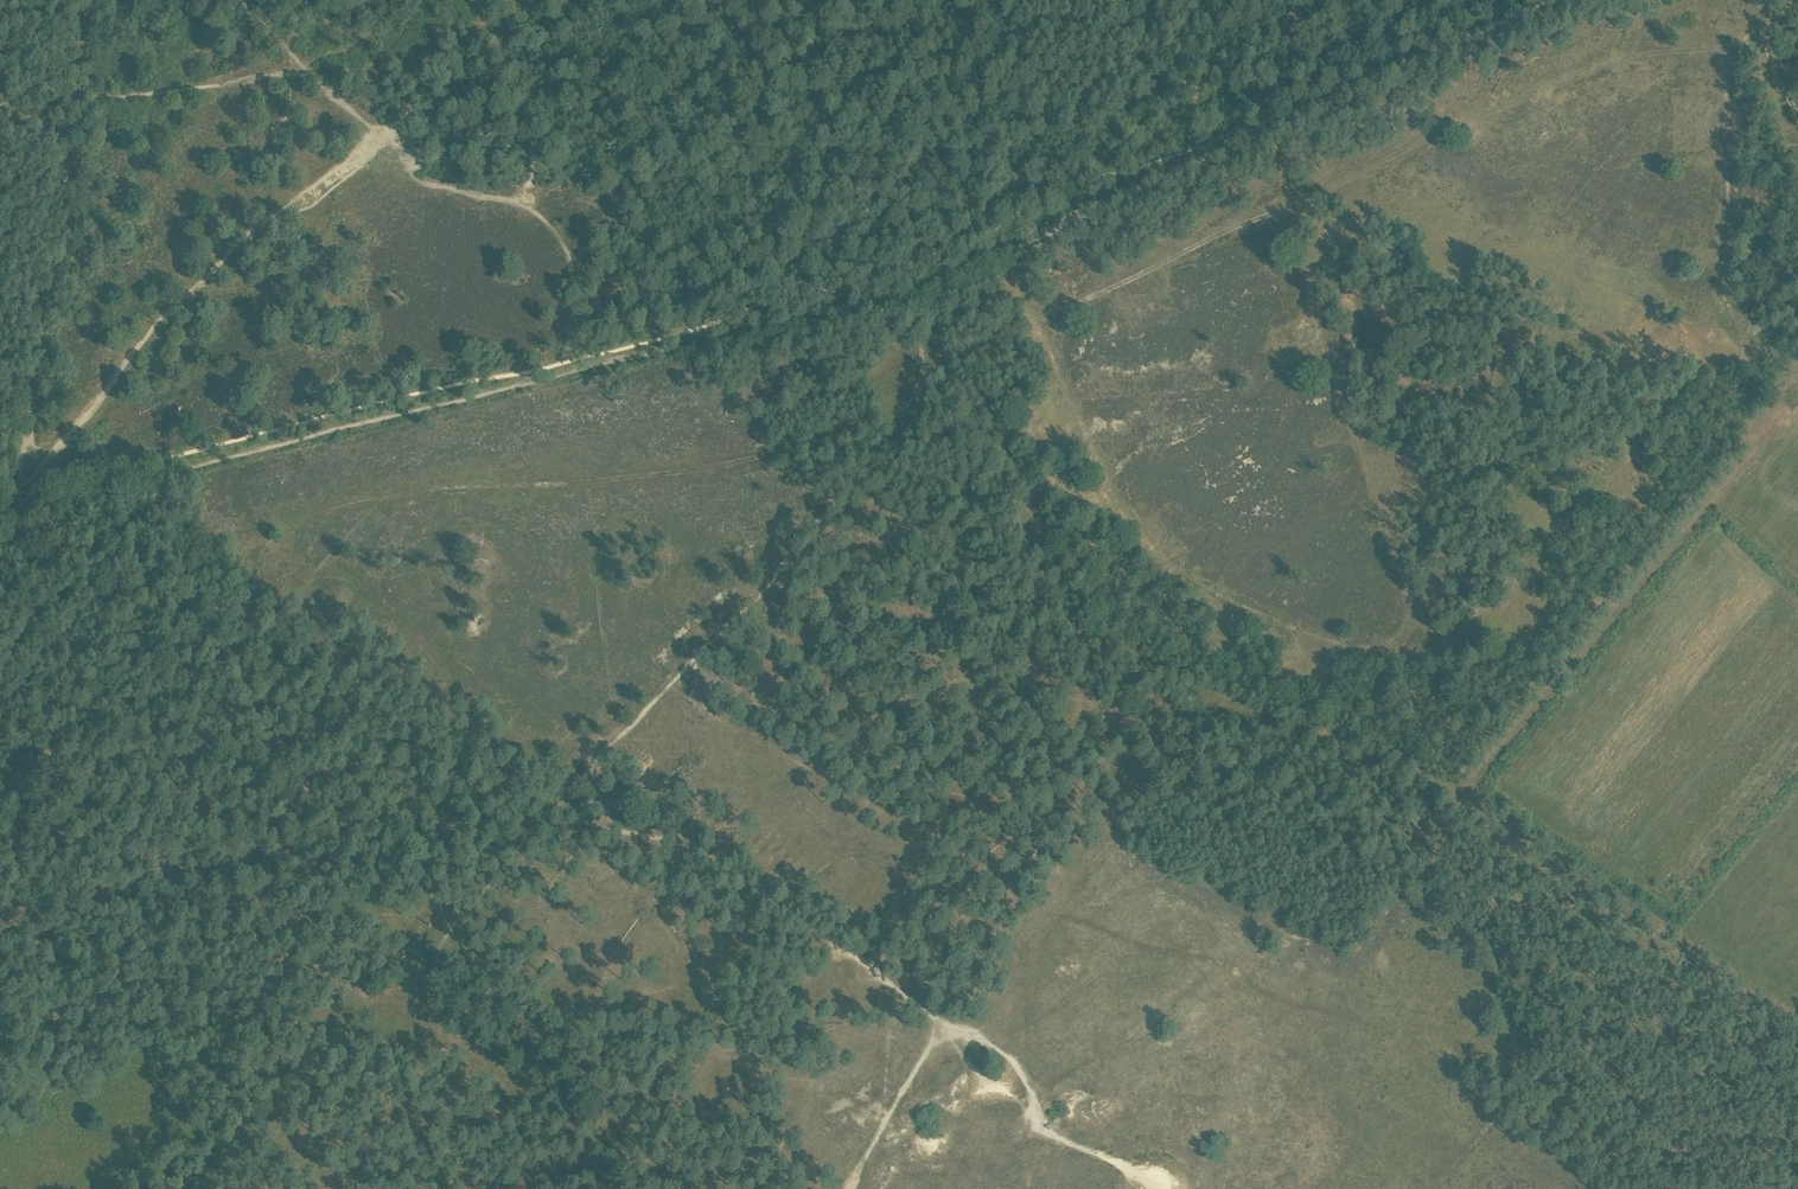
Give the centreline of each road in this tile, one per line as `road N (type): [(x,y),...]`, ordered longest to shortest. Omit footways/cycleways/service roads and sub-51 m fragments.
road 1 (track): [(10,513),(883,302),(1053,230)]
road 2 (track): [(524,0),(298,204),(246,232),(17,500)]
road 3 (track): [(1053,230),(1546,0)]
road 4 (track): [(0,798),(150,644)]
road 5 (track): [(150,644),(10,513)]
road 6 (track): [(1793,0),(1762,31),(1797,116)]

